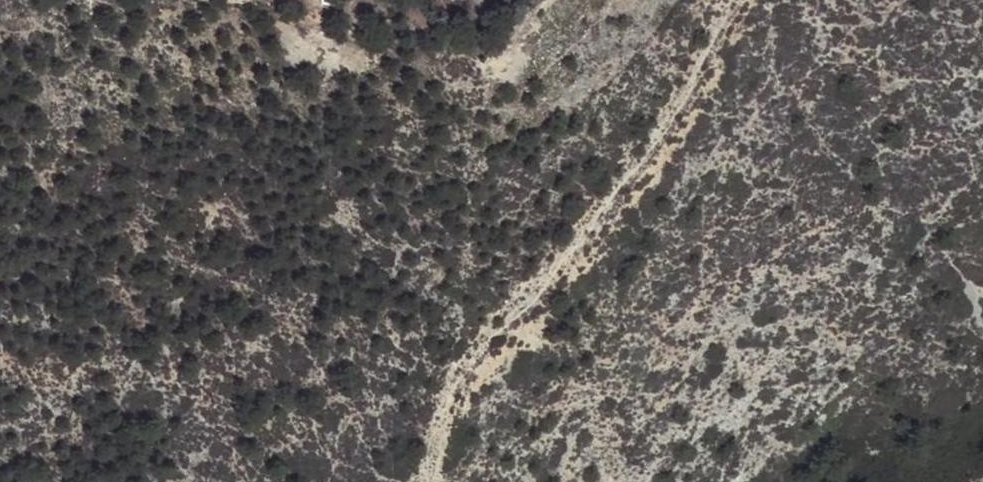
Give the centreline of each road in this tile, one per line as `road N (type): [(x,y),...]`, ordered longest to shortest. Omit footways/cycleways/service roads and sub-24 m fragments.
road 1 (track): [(435,481),(447,399),(667,136),(745,0)]

